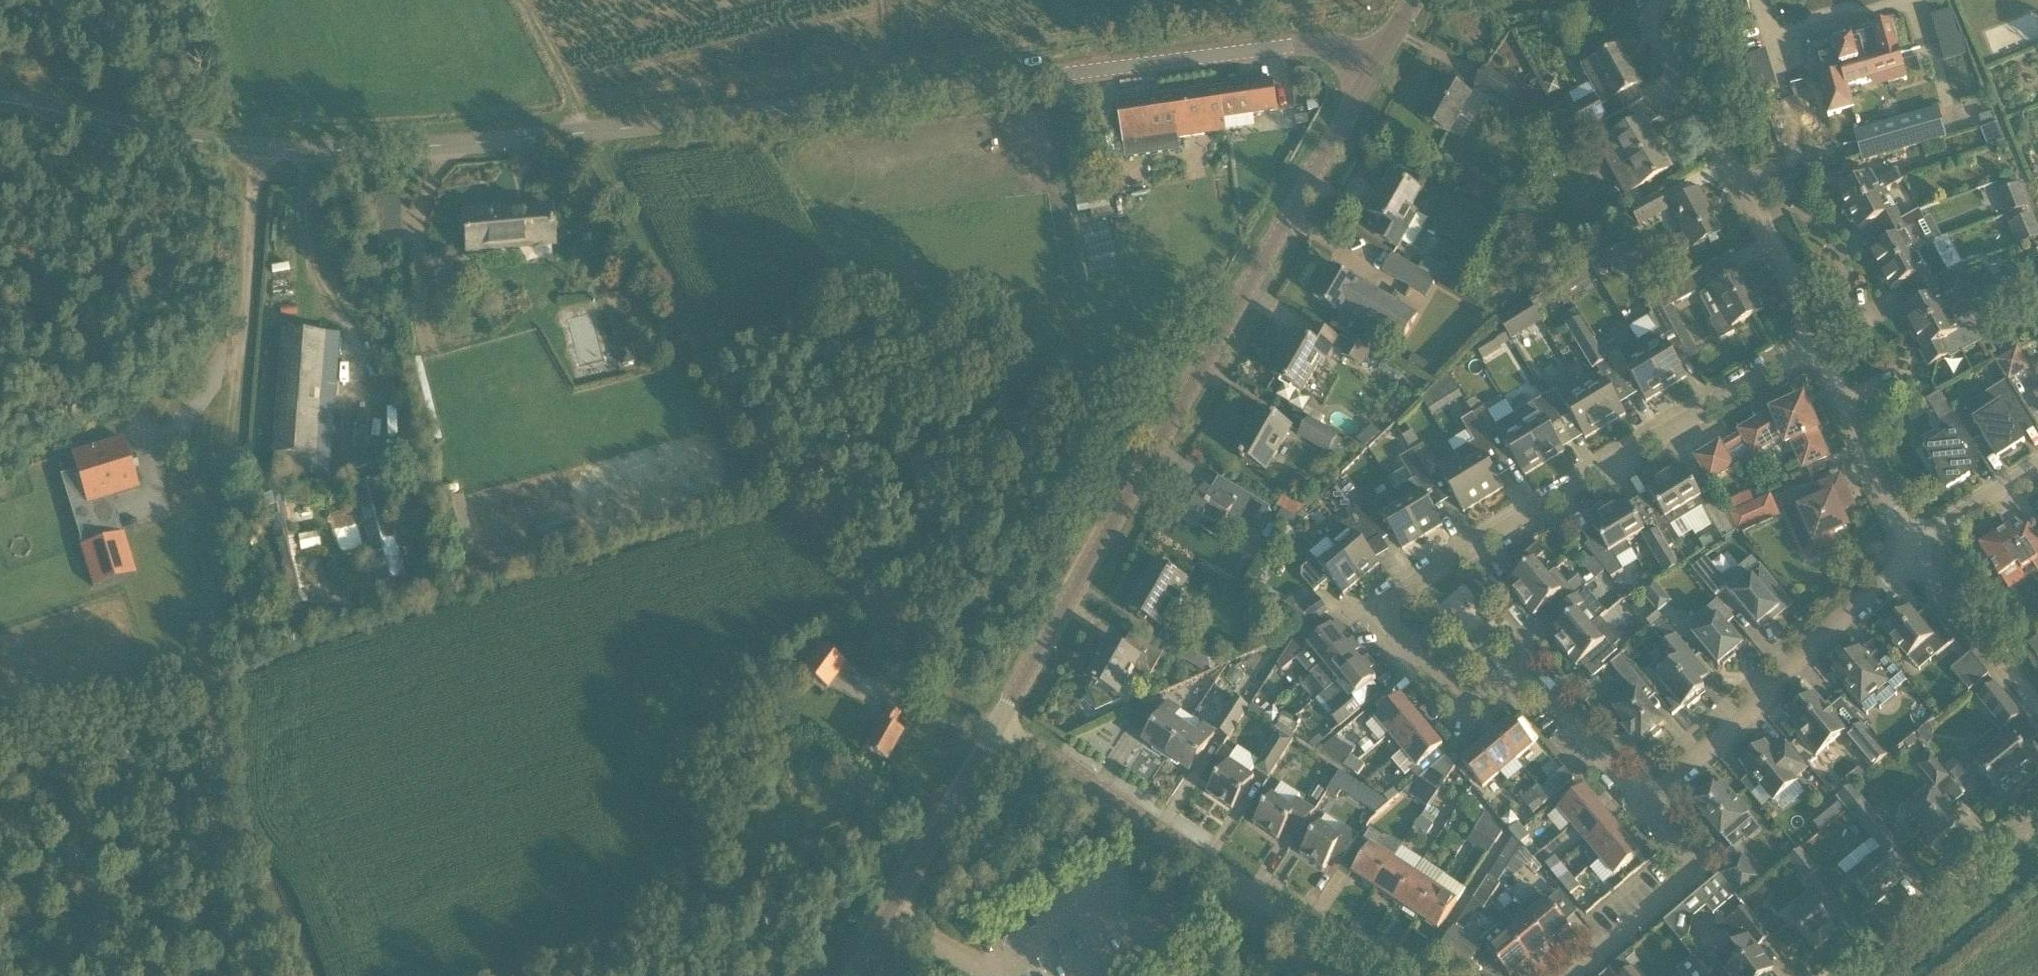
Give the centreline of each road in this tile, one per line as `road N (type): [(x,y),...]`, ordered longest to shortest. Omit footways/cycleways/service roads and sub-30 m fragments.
road 1 (residential): [(0,106),(239,146),(402,148),(614,131),(1391,37)]
road 2 (residential): [(1642,804),(1526,674),(1480,706),(1462,710),(1446,699),(1391,629),(1386,602),(1817,343)]
road 3 (track): [(517,0),(736,408),(905,640),(999,722)]
road 4 (track): [(226,975),(211,772),(215,627),(233,452),(293,150)]
road 5 (residential): [(999,722),(1391,37)]
road 6 (track): [(511,975),(958,793)]
road 7 (residential): [(999,722),(1382,975)]
road 8 (residential): [(1817,343),(1807,307),(1662,43),(1657,22),(1668,0)]
road 9 (residential): [(1642,804),(1913,552)]
road 10 (residential): [(1847,975),(2037,820)]
road 11 (residential): [(1574,975),(1689,871),(1642,804)]
road 12 (residential): [(1913,552),(1817,343)]
road 13 (residential): [(2037,703),(1913,552)]
road 14 (residential): [(906,884),(999,722)]
road 15 (residential): [(1913,552),(2037,471)]

